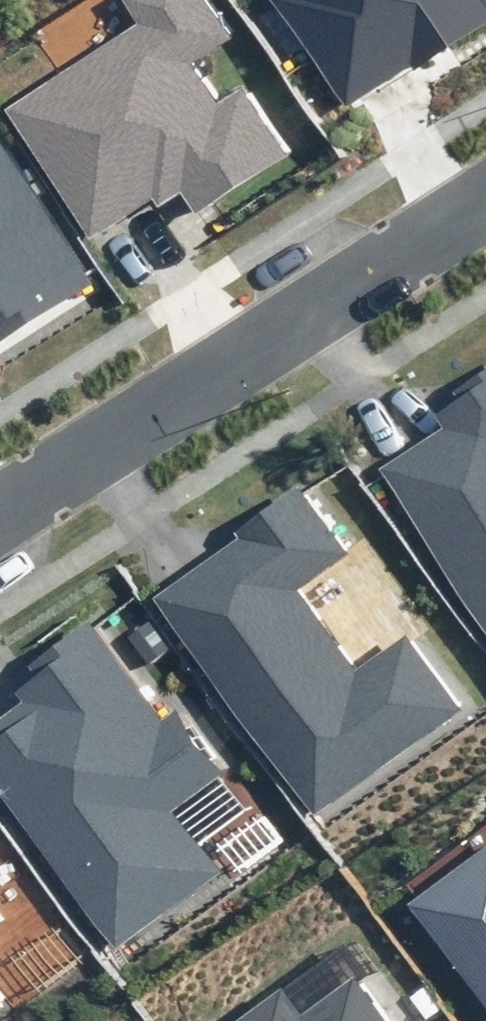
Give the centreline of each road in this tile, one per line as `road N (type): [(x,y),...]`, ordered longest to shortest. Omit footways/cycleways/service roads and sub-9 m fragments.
road 1 (residential): [(0,511),(485,198)]

